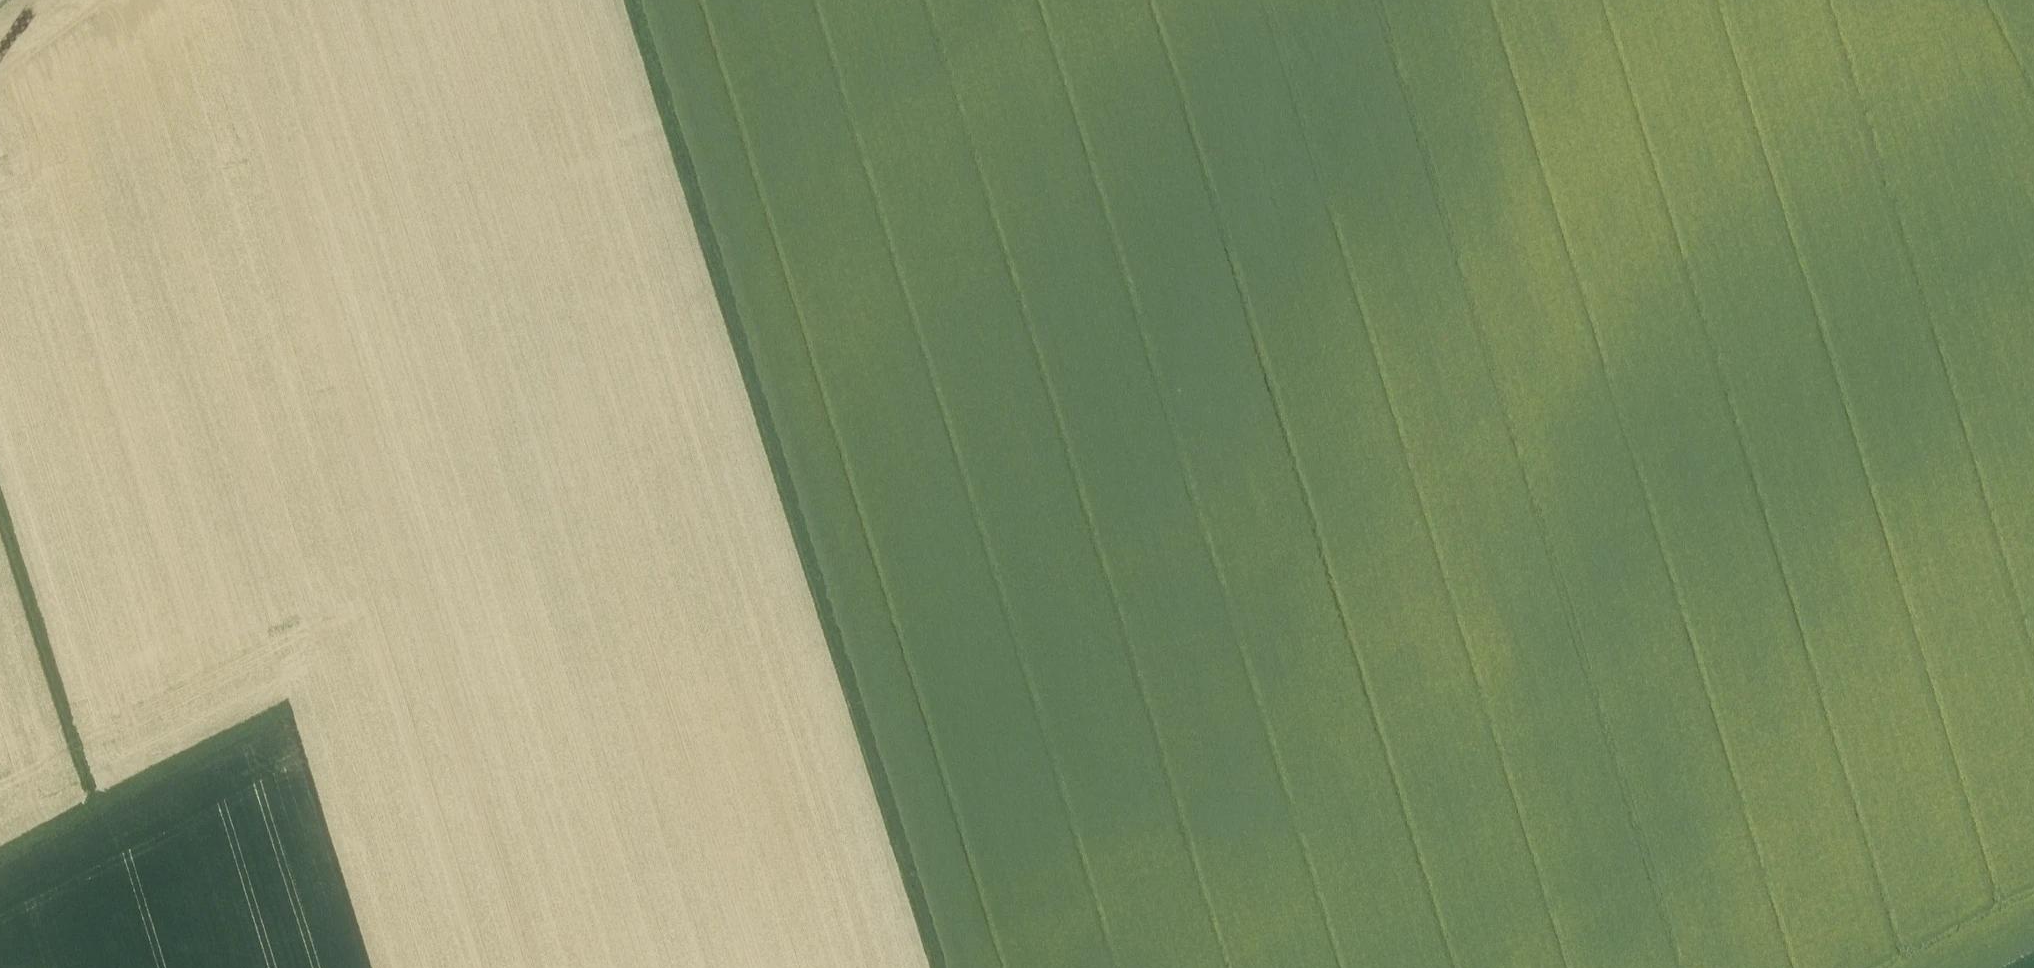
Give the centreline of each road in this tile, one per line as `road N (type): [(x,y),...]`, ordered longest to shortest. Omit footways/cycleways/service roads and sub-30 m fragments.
road 1 (track): [(935,967),(634,0)]
road 2 (track): [(288,705),(0,853)]
road 3 (track): [(0,519),(91,803)]

